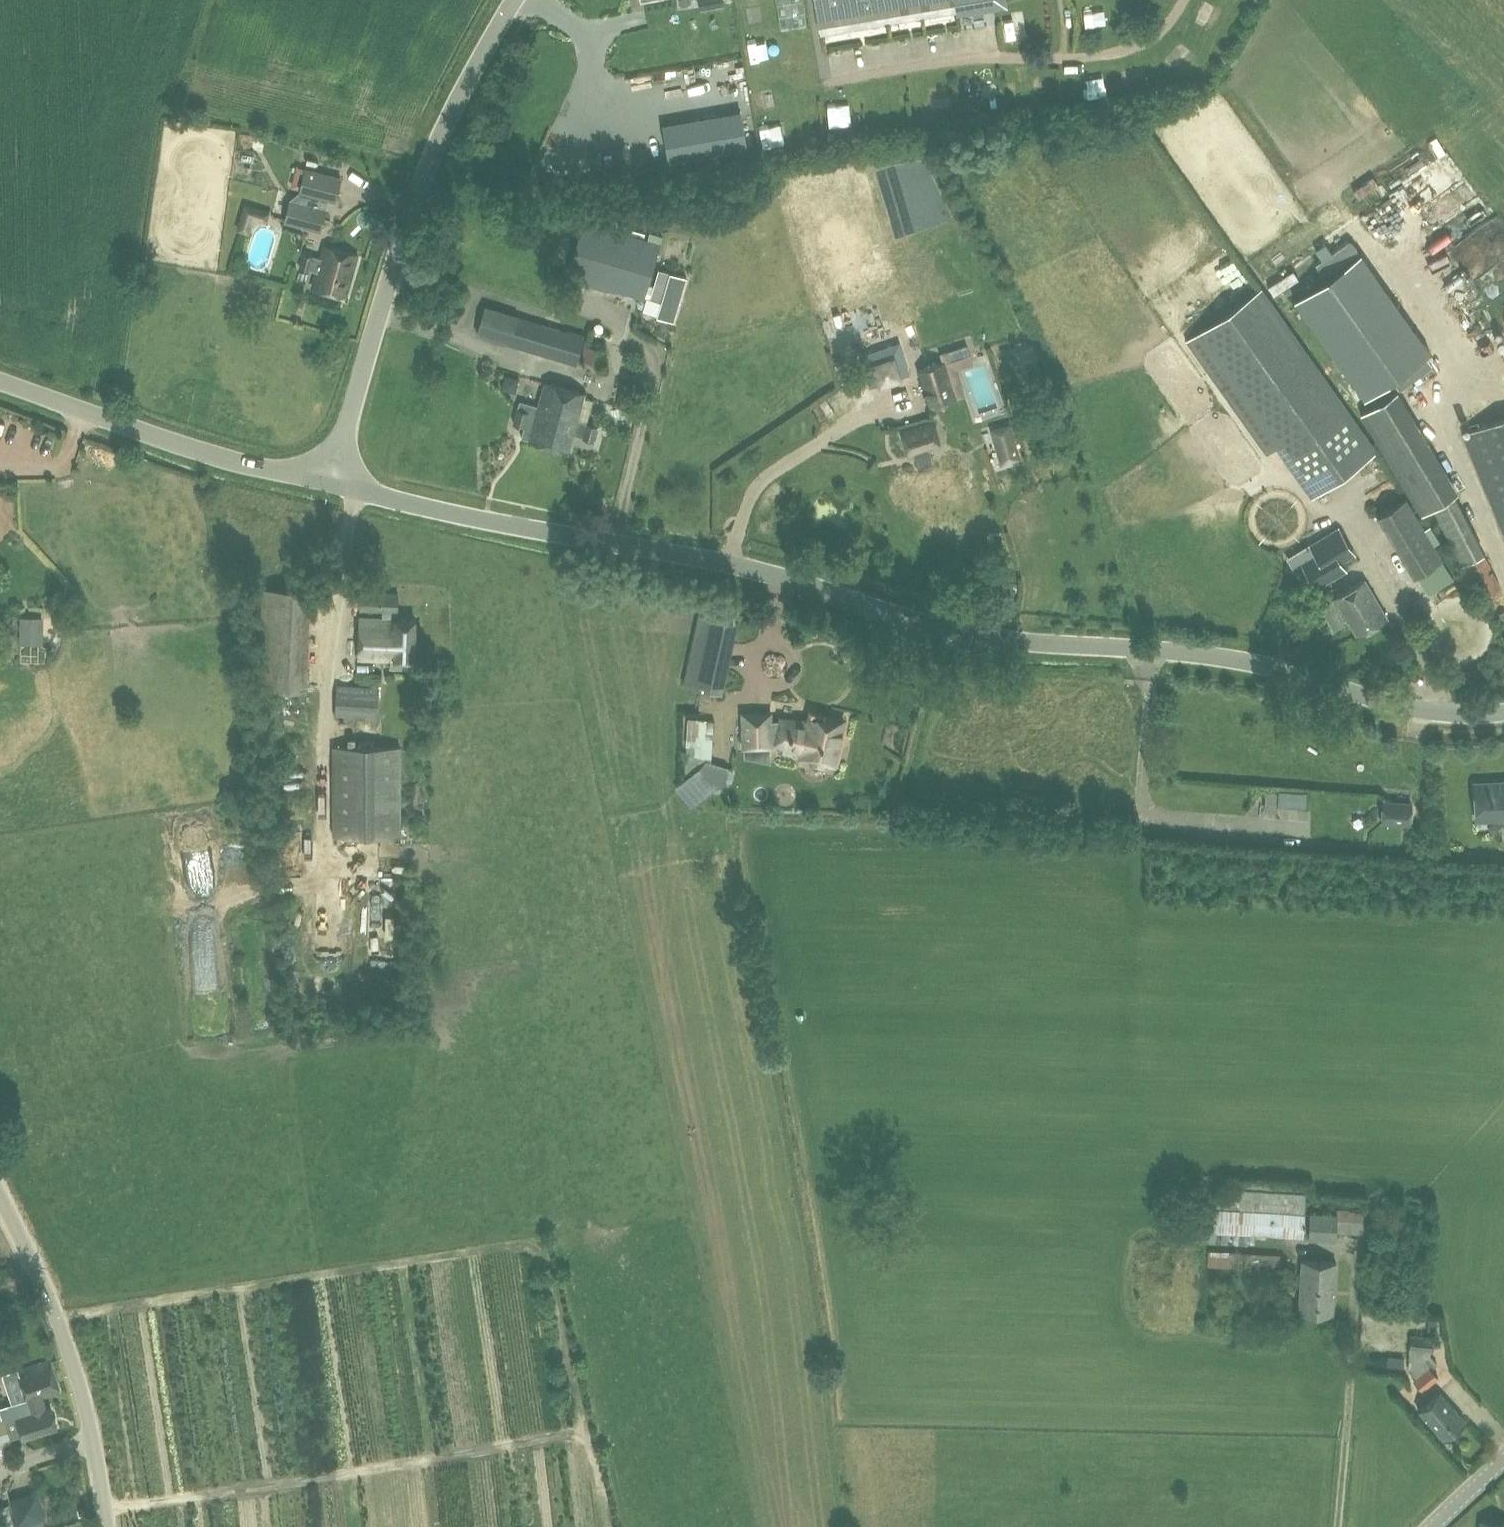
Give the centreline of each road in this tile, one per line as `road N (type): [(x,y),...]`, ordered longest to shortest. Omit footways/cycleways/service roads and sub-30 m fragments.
road 1 (tertiary): [(1503,716),(1407,714),(1245,663),(940,631),(787,577),(327,482)]
road 2 (unclassified): [(327,482),(417,192),(445,118),(514,0)]
road 3 (unclassified): [(110,1526),(75,1370),(0,1199)]
road 4 (tertiary): [(327,482),(188,448),(0,380)]
road 5 (track): [(1336,1526),(1350,1342)]

